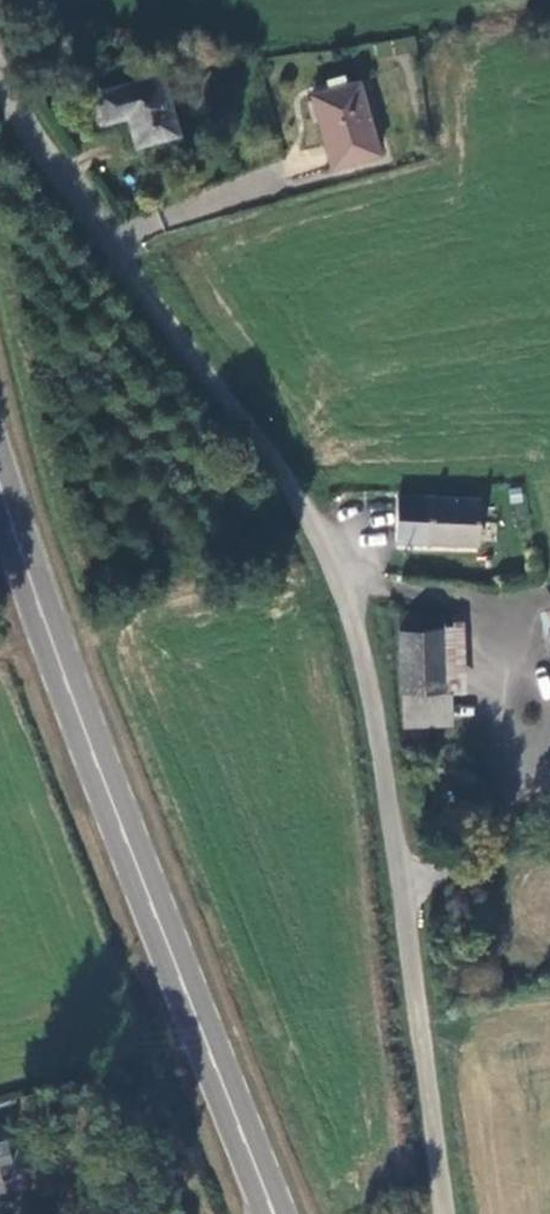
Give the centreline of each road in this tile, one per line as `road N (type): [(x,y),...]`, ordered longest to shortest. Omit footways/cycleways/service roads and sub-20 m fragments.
road 1 (unclassified): [(448,1213),(374,715),(345,582),(291,483),(98,235),(0,94)]
road 2 (secondary): [(0,485),(89,746),(274,1213)]

